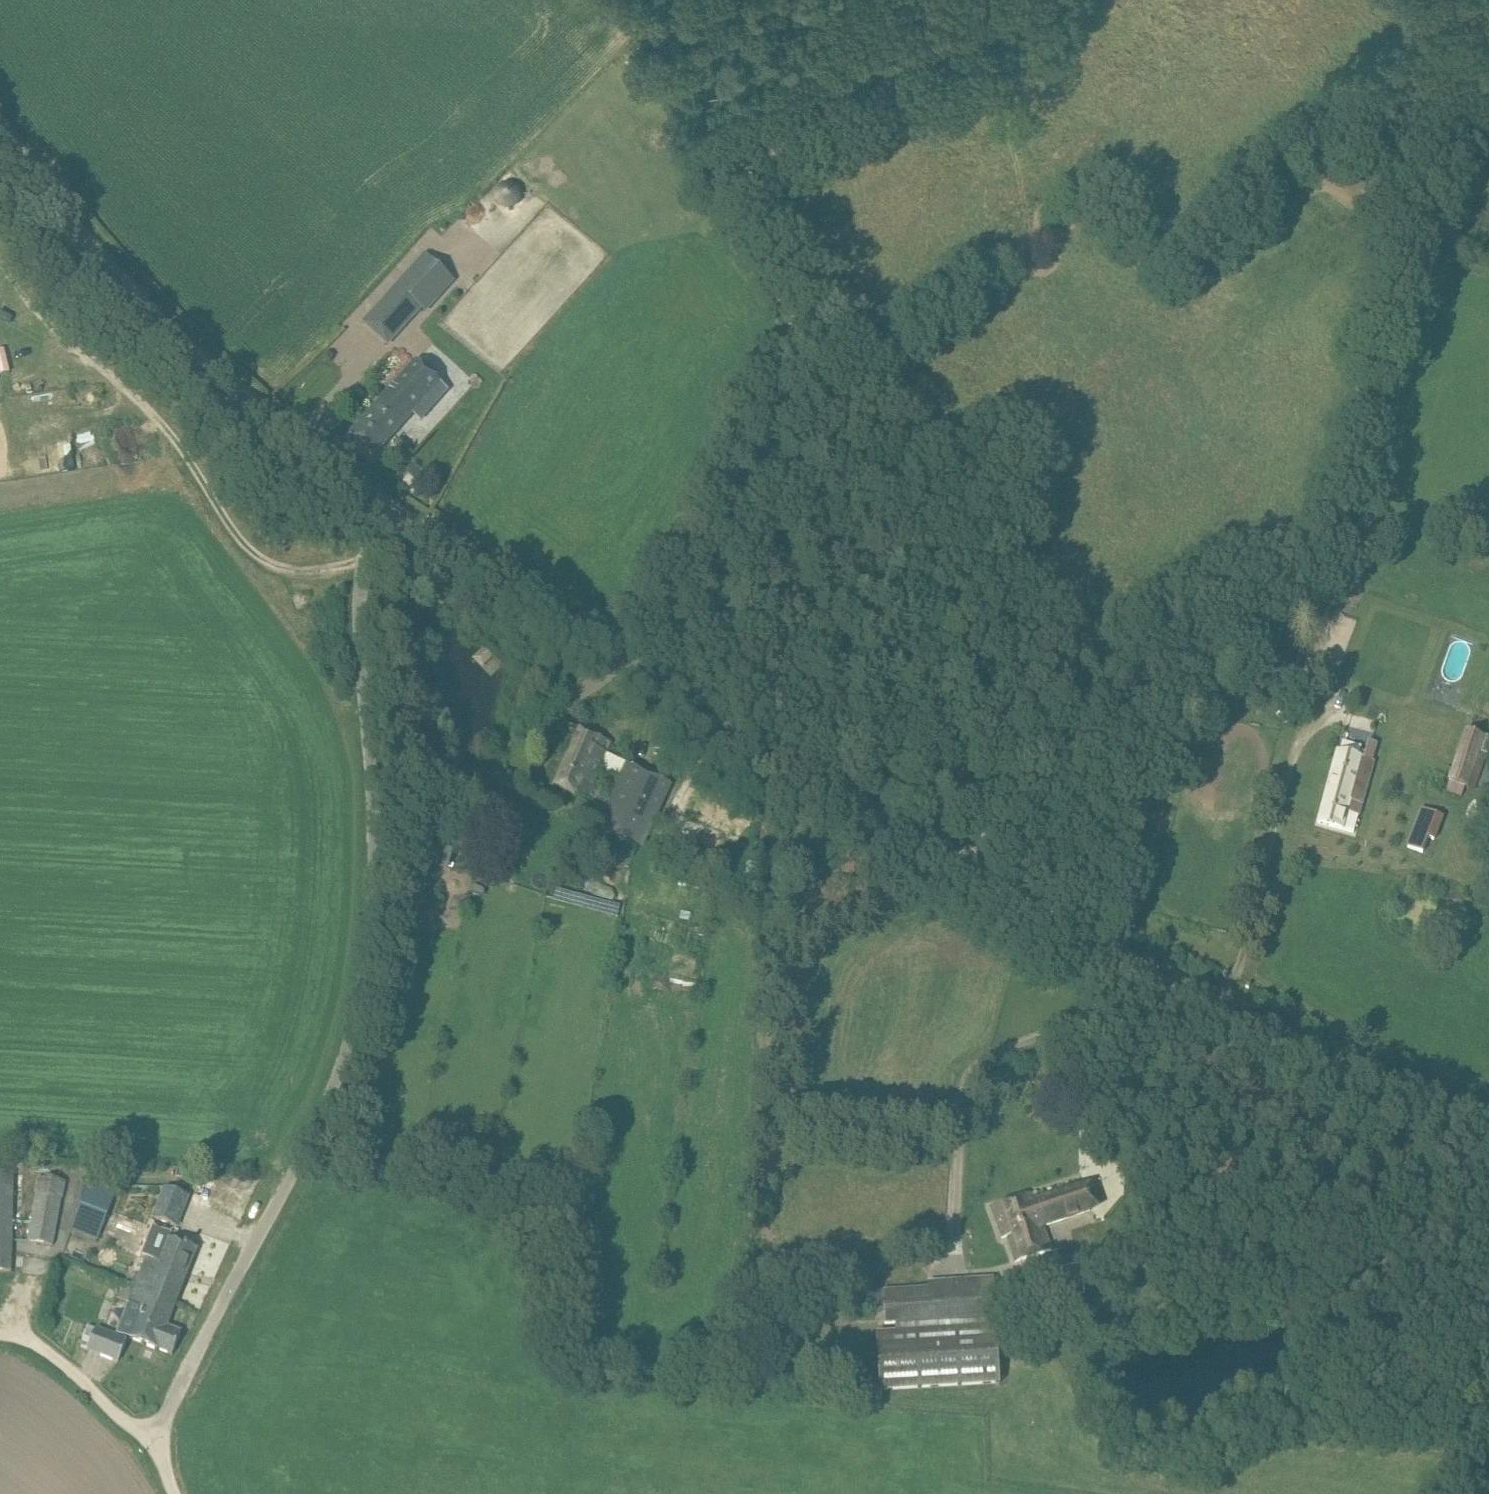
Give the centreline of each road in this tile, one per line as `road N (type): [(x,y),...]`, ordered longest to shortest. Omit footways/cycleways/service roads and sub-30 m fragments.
road 1 (tertiary): [(1488,1131),(1256,1037),(1021,910),(395,513)]
road 2 (track): [(886,0),(847,43),(780,146),(713,191),(859,413),(926,548),(944,601),(969,748),(1021,910)]
road 3 (unclassified): [(153,1436),(311,1143),(361,1005),(374,853),(357,592),(364,563),(395,513)]
road 4 (tertiary): [(395,513),(225,393),(96,270),(0,131)]
road 5 (track): [(364,563),(294,572),(249,551),(175,436),(56,331),(0,264)]
road 6 (unclassified): [(153,1436),(117,1418),(31,1341)]

